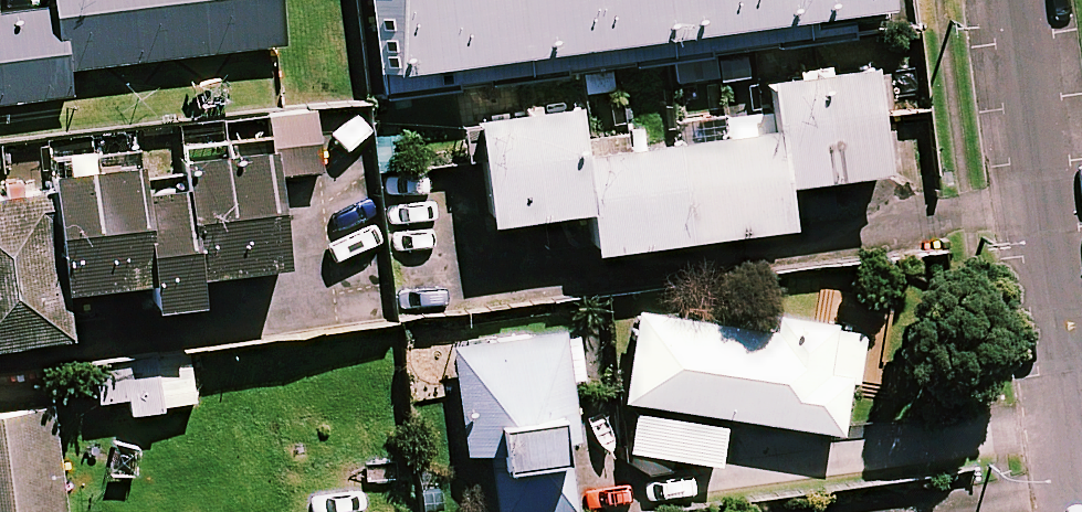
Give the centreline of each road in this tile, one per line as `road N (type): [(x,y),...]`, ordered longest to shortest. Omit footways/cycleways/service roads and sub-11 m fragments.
road 1 (residential): [(1024,0),(1081,429)]

